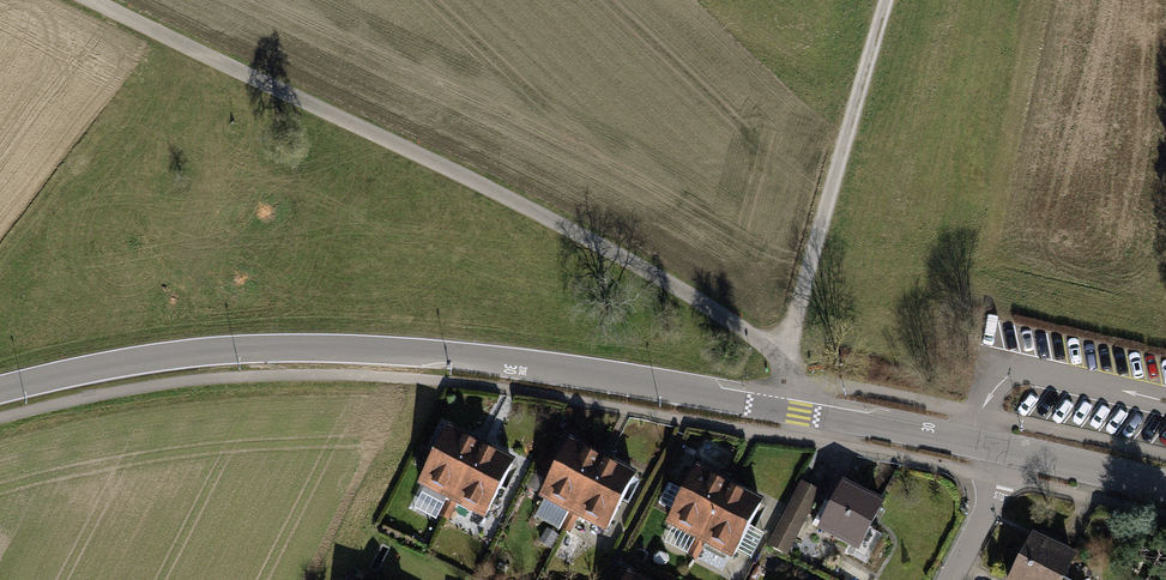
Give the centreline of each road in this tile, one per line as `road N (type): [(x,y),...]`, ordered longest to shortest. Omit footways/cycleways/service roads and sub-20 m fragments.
road 1 (residential): [(0,389),(75,367),(223,348),(364,348),(514,361),(800,407),(1009,451)]
road 2 (track): [(774,403),(784,360),(706,309),(529,205),(92,0)]
road 3 (track): [(784,360),(890,0)]
road 4 (residential): [(1009,451),(1165,490)]
road 5 (residential): [(952,579),(1009,451)]

